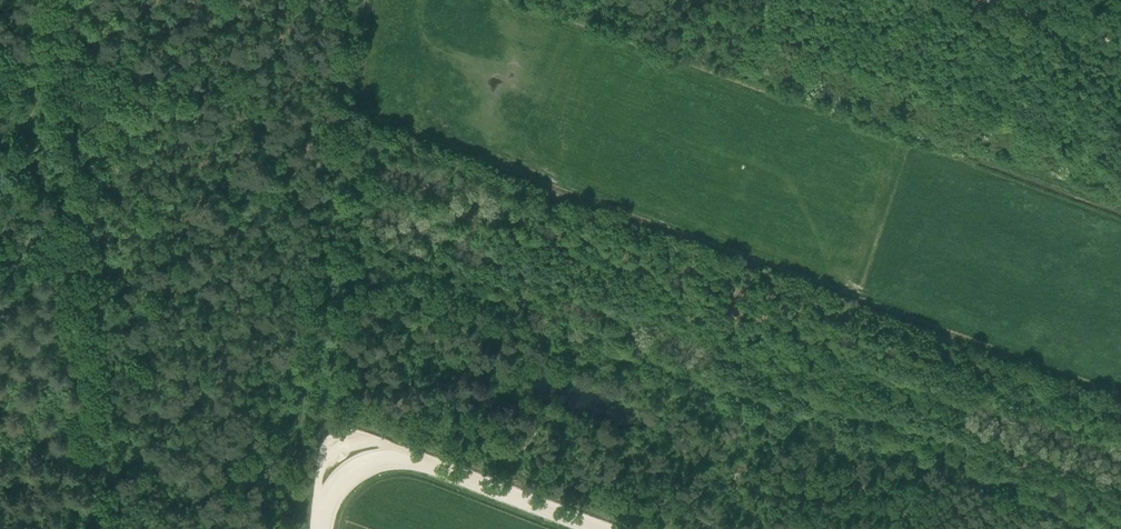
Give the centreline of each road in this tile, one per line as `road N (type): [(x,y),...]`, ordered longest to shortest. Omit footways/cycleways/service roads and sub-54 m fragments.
road 1 (track): [(362,0),(289,528)]
road 2 (track): [(1120,49),(986,0)]

